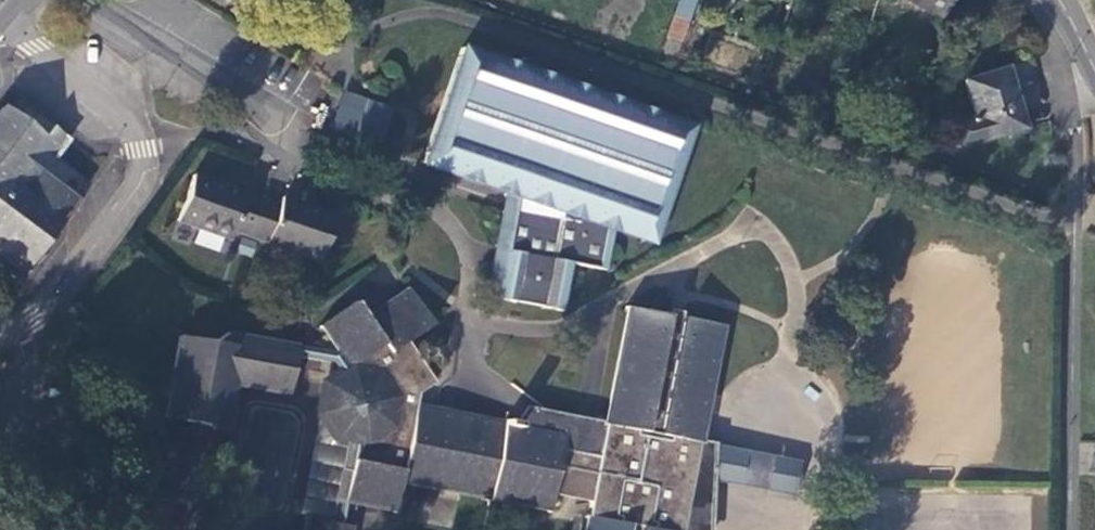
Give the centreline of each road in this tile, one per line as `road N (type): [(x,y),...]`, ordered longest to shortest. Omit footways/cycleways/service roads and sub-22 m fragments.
road 1 (residential): [(0,330),(37,320),(145,175),(140,132),(0,26)]

